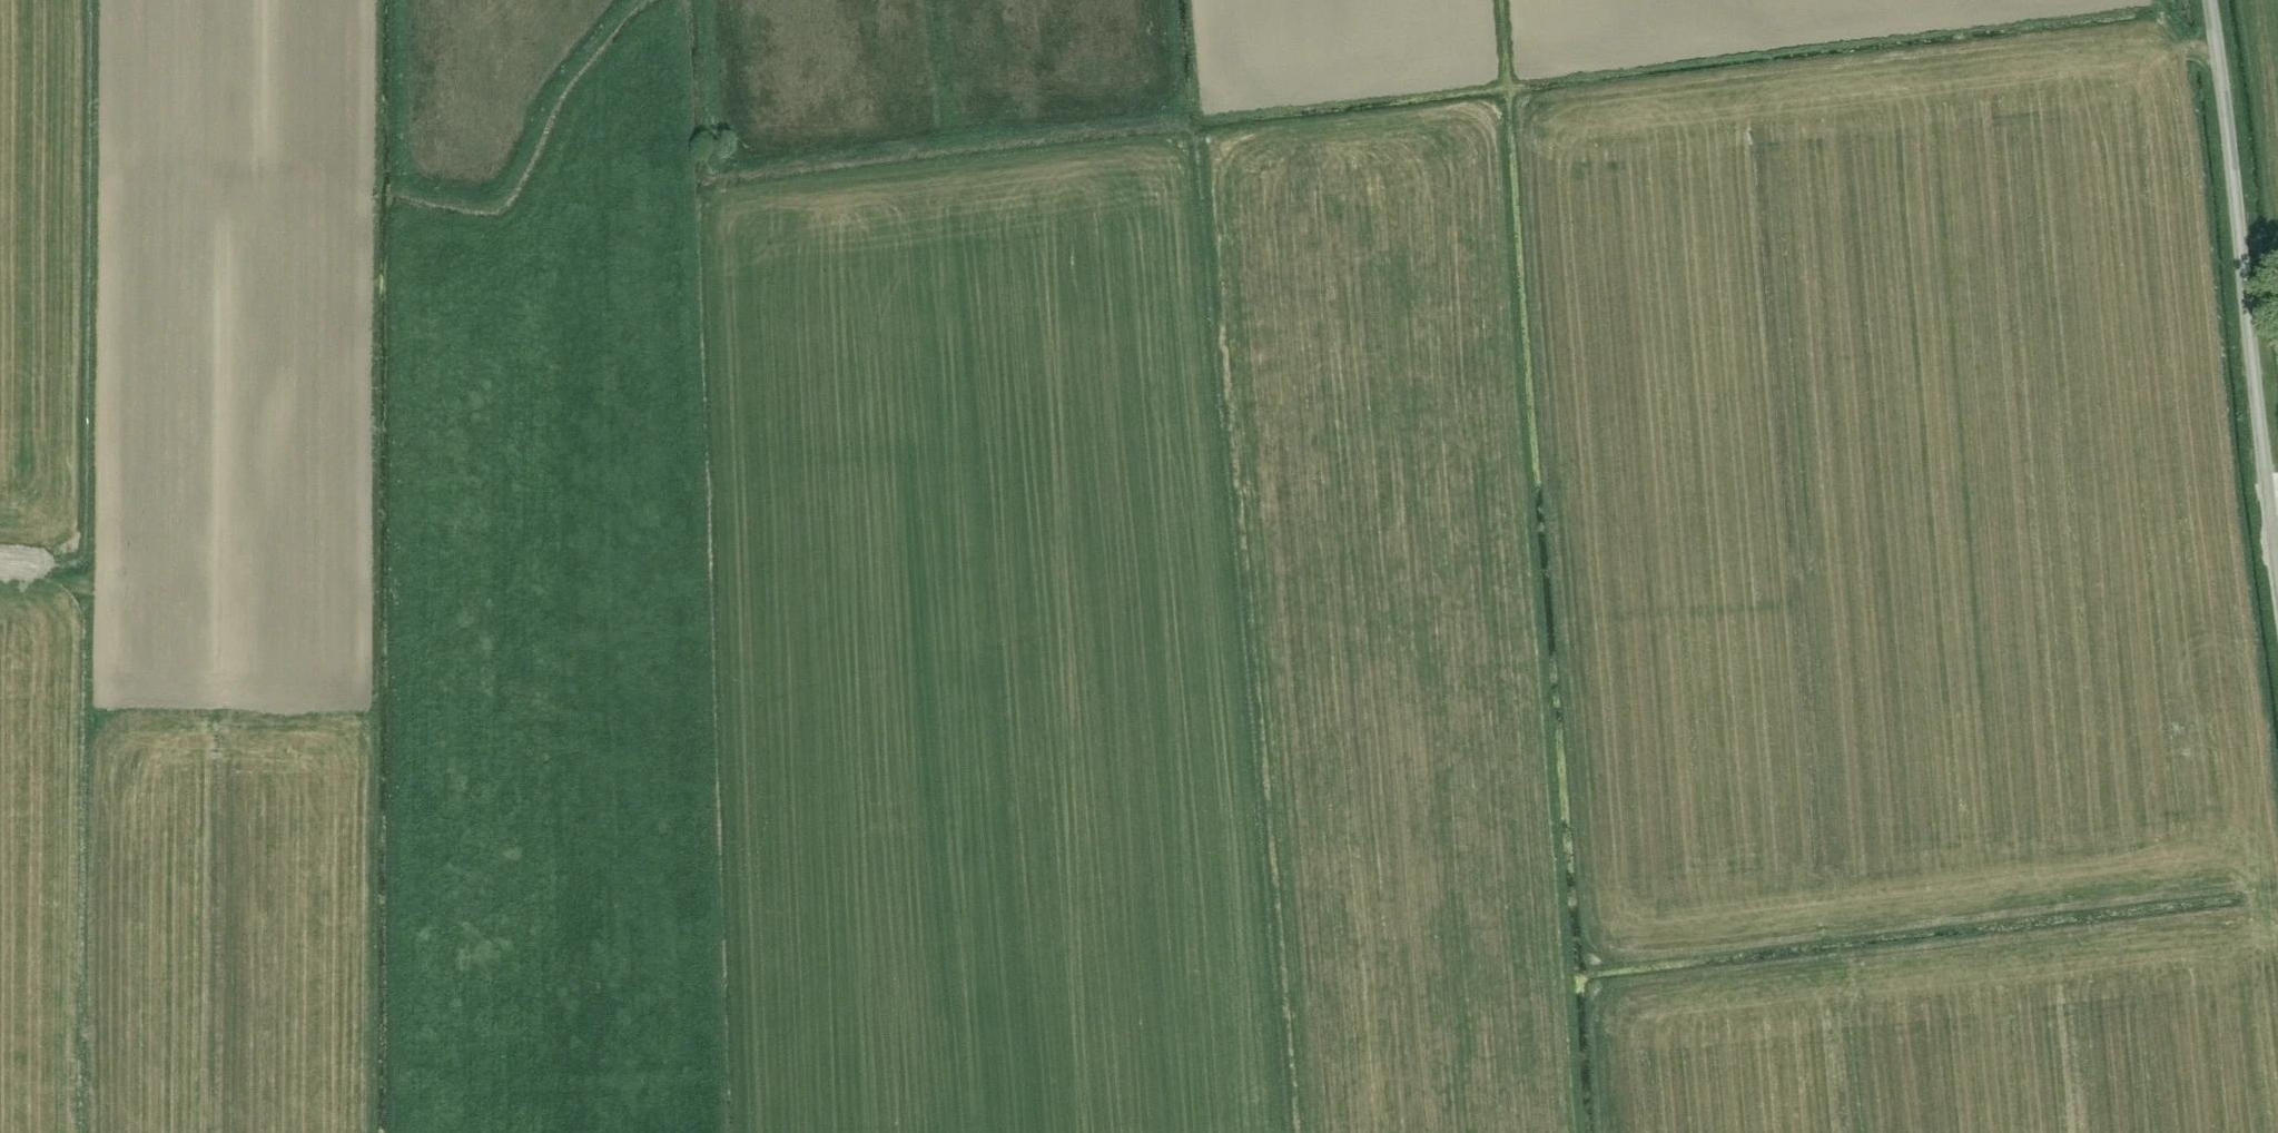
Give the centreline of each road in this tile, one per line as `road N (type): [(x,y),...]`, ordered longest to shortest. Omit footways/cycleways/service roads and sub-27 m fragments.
road 1 (unclassified): [(2277,554),(2206,0)]

